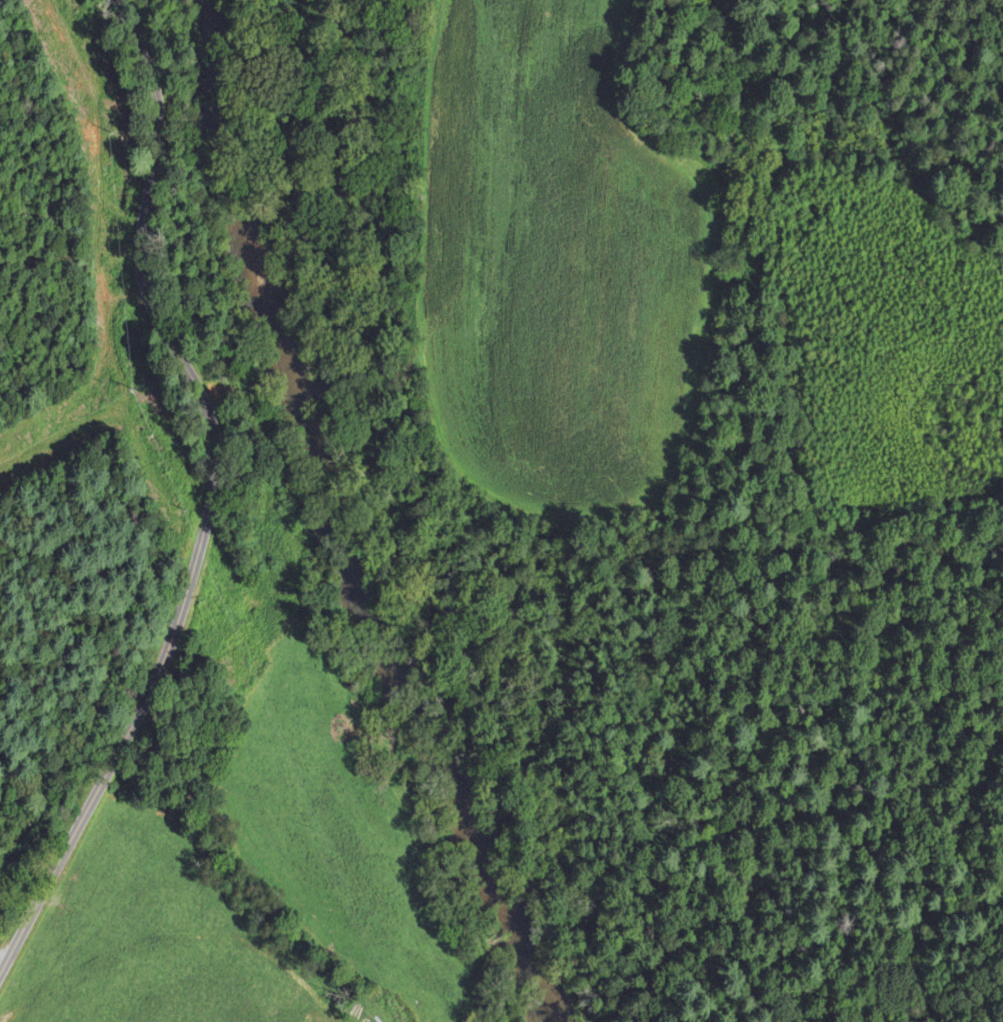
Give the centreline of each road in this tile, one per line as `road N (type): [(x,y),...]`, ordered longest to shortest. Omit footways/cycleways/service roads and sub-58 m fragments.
road 1 (secondary): [(0,973),(155,682),(215,481),(209,411),(142,271),(158,98),(117,0)]

